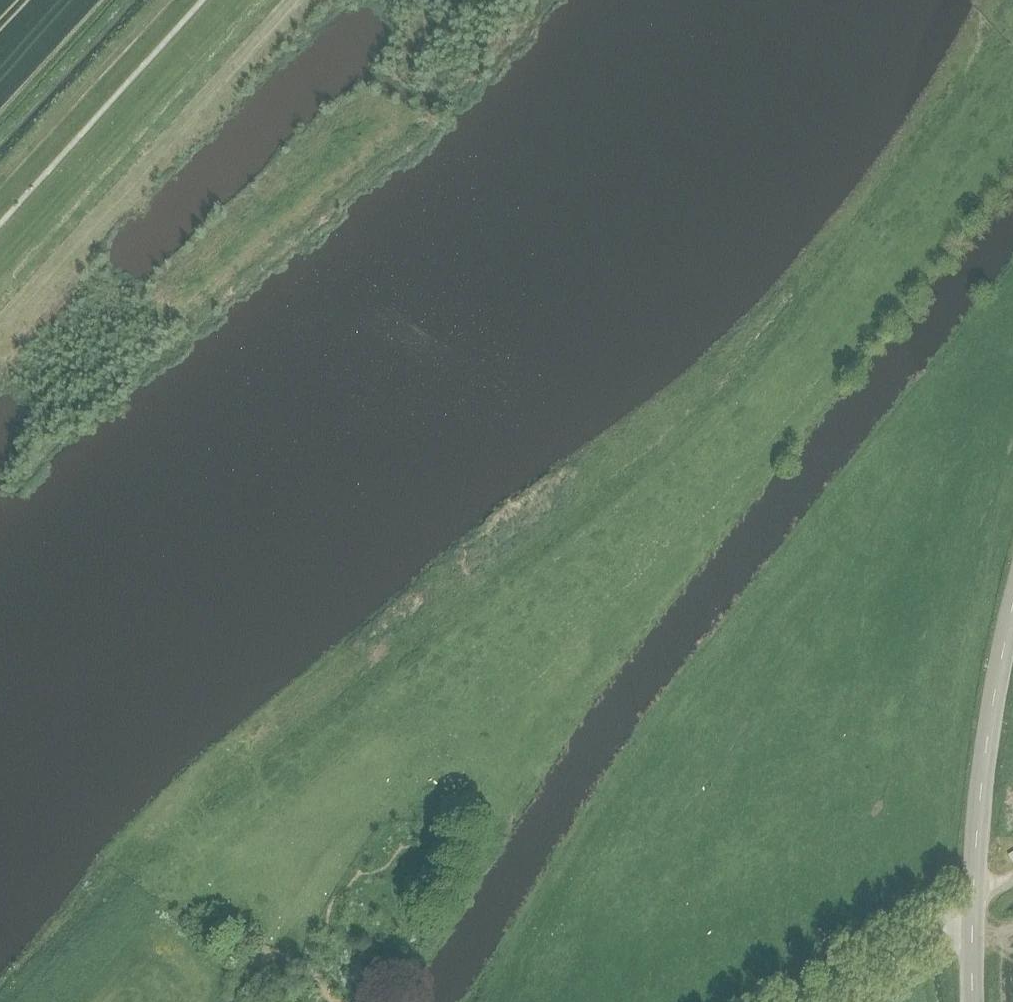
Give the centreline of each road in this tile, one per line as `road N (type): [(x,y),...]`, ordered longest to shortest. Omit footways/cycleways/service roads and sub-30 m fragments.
road 1 (tertiary): [(1012,610),(986,749),(975,901)]

